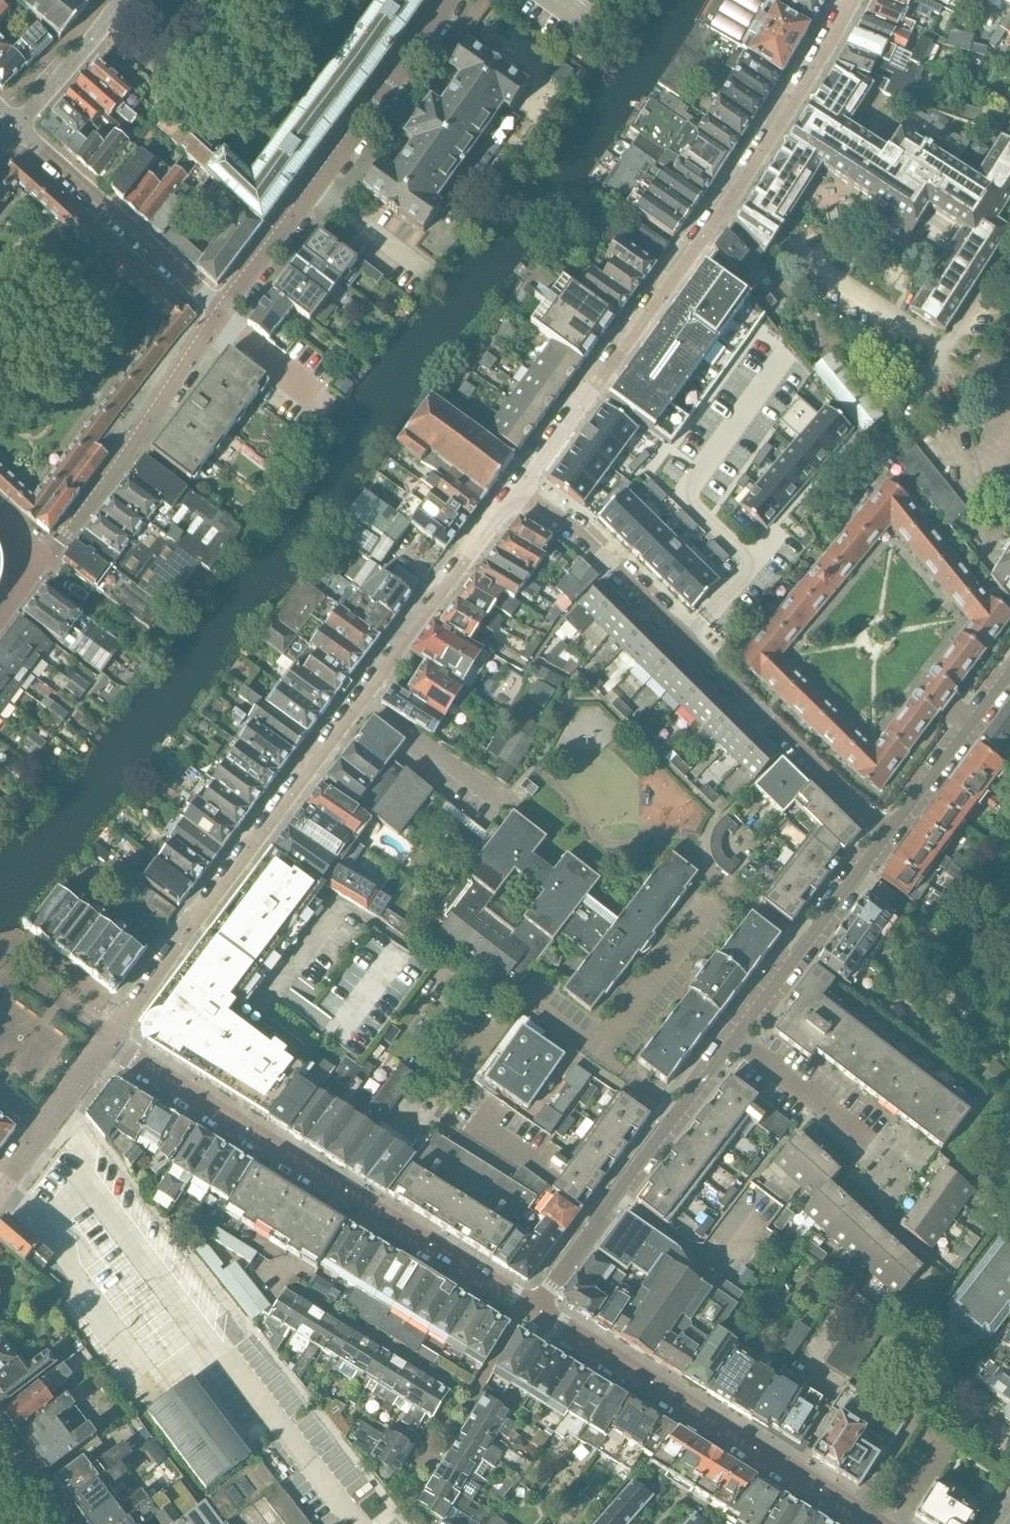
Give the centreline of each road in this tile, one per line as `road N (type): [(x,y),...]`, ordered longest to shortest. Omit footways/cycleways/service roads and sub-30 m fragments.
road 1 (residential): [(514,490),(110,1038)]
road 2 (residential): [(854,0),(747,172),(514,490)]
road 3 (residential): [(888,834),(534,1309)]
road 4 (residential): [(888,834),(576,530),(514,490)]
road 5 (residential): [(527,1305),(110,1038)]
road 6 (residential): [(876,1523),(534,1309)]
road 7 (residential): [(222,320),(449,0)]
road 8 (residential): [(46,561),(222,320)]
road 9 (residential): [(12,129),(222,320)]
road 10 (residential): [(472,1397),(296,1287)]
road 11 (residential): [(1009,674),(888,834)]
road 12 (unclassified): [(110,1038),(0,1186)]
road 13 (residential): [(121,0),(12,129)]

